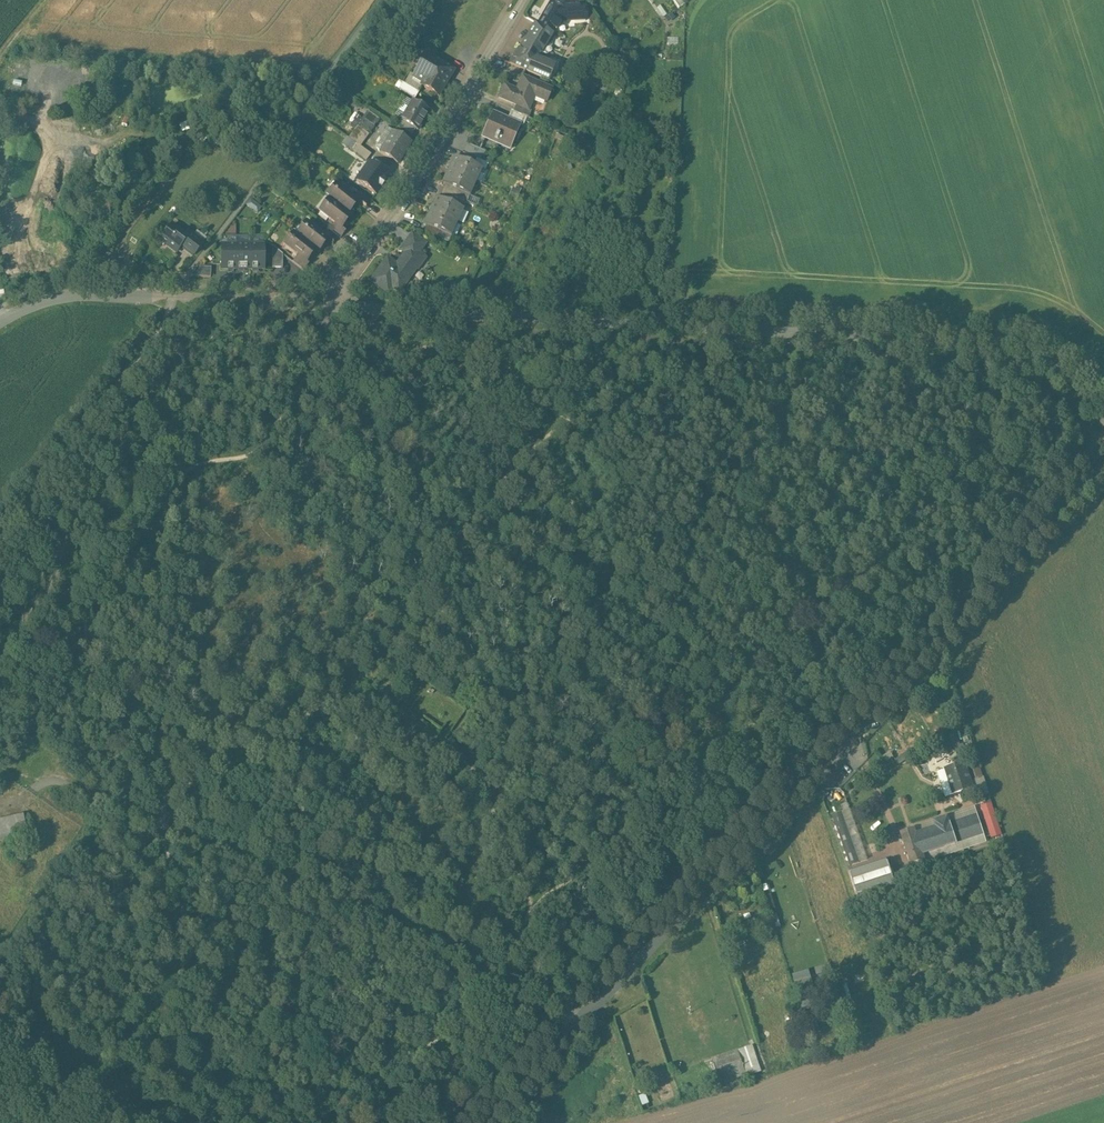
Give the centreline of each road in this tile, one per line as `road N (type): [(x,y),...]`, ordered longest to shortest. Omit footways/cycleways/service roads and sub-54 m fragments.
road 1 (unclassified): [(488,1122),(1103,465)]
road 2 (unclassified): [(347,307),(1002,342),(1030,350),(1103,420)]
road 3 (residential): [(343,282),(413,185),(521,0)]
road 4 (unclassified): [(0,321),(49,300),(106,294),(287,304)]

